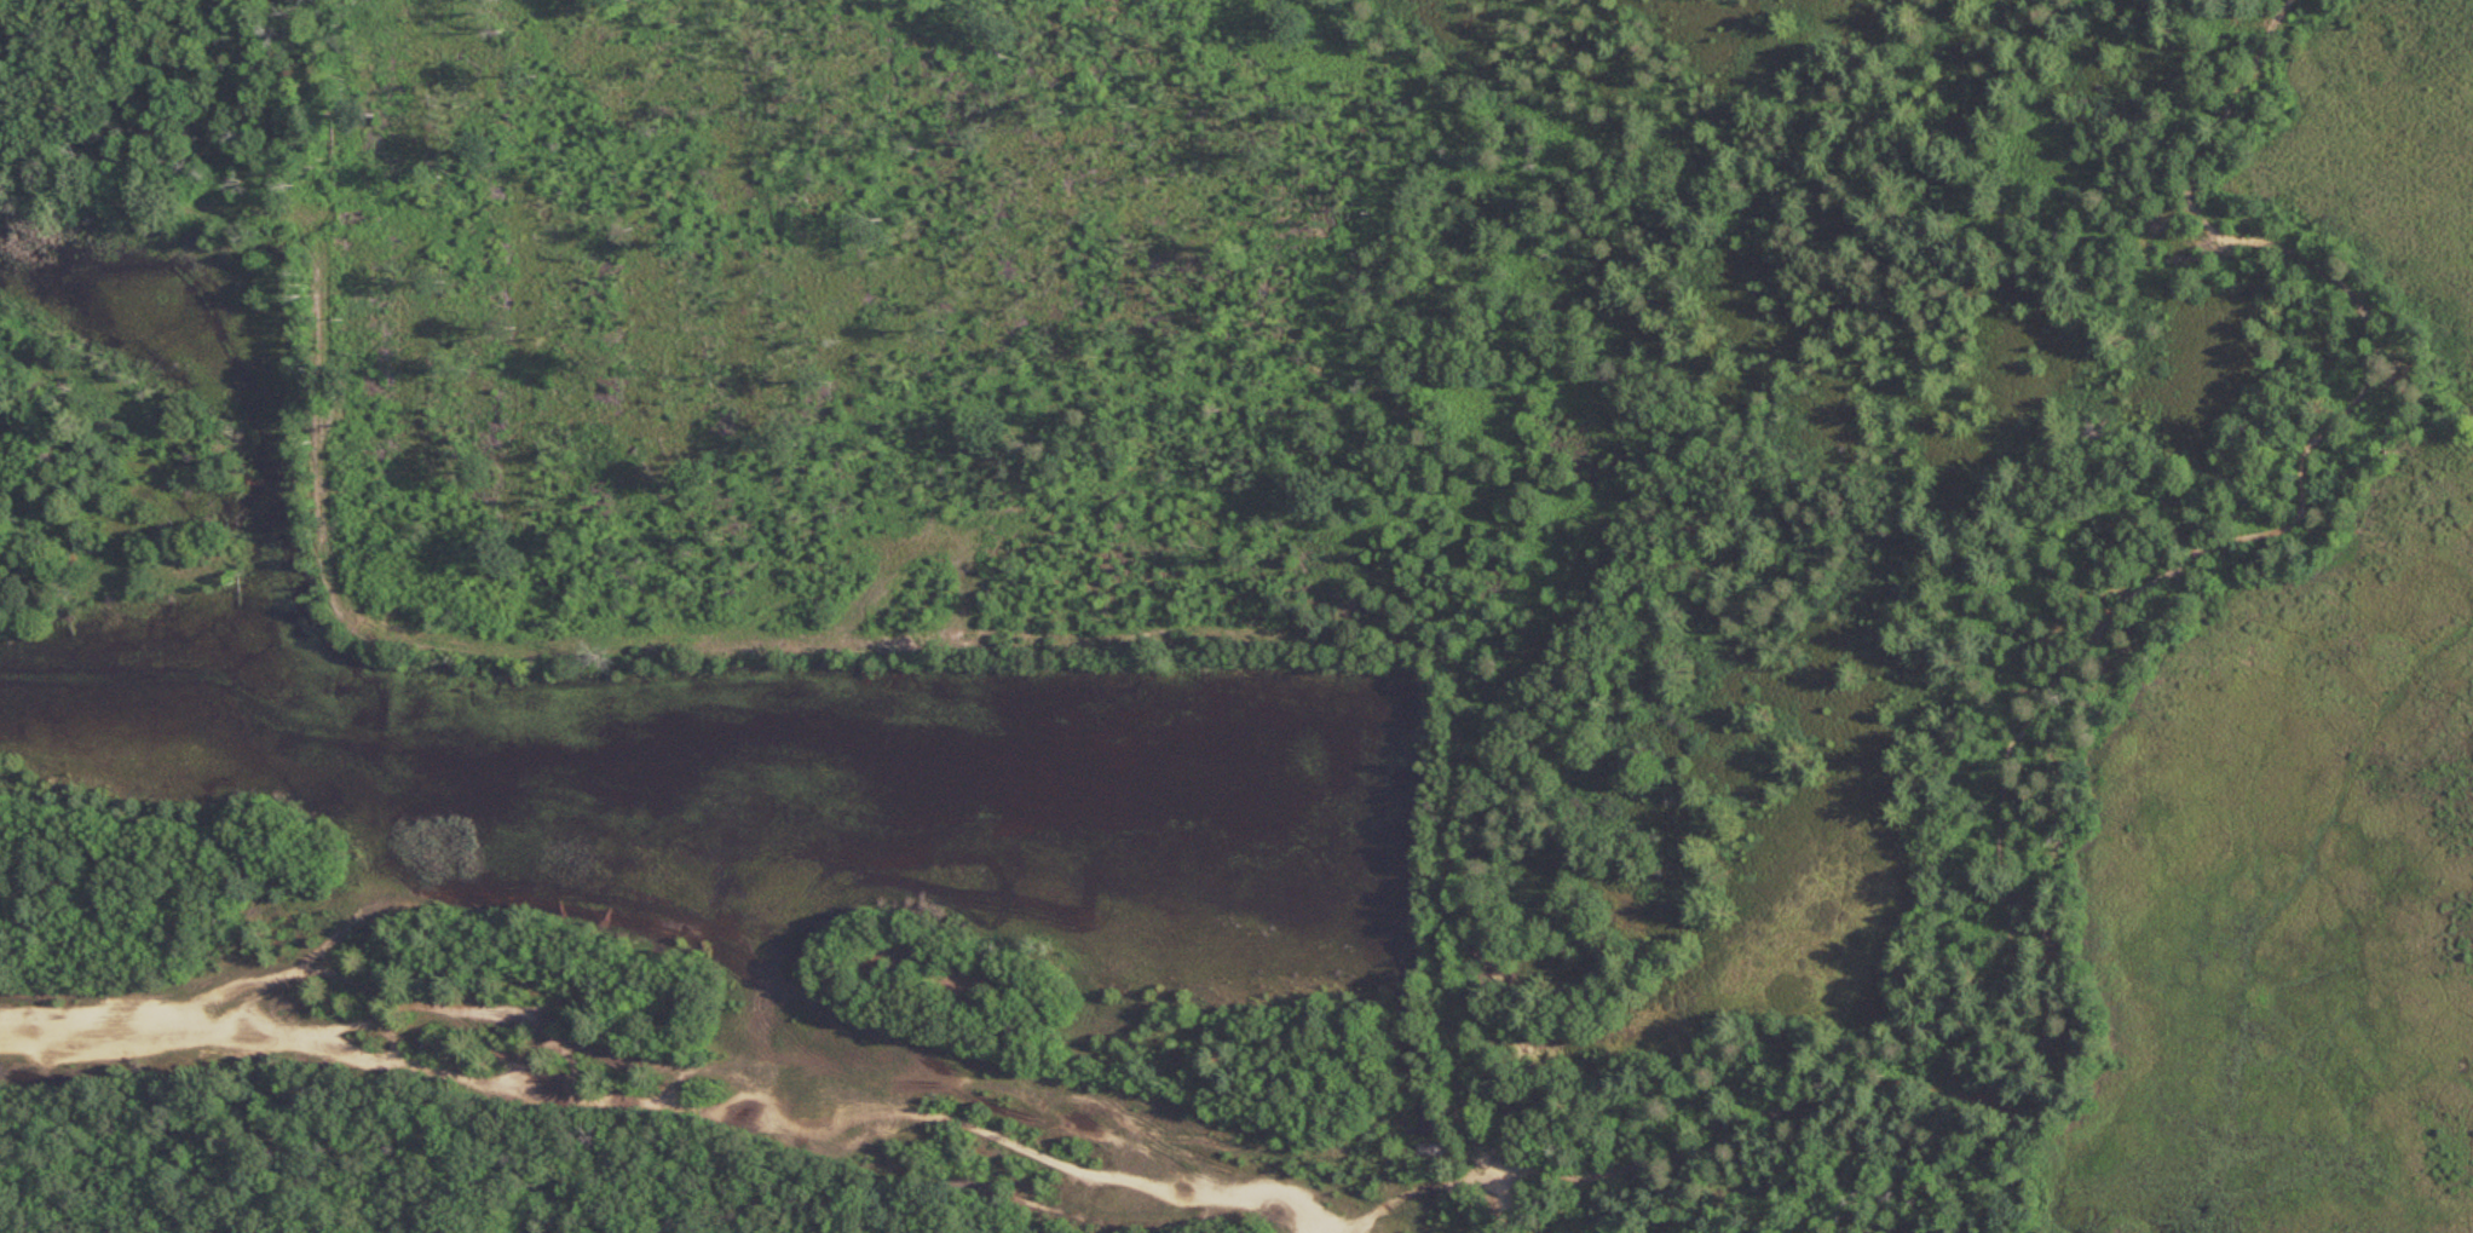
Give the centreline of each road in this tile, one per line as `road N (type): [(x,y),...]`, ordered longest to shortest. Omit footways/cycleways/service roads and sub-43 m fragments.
road 1 (track): [(0,987),(144,997),(294,968),(650,1056),(838,1081),(998,1130),(1078,1166),(1172,1182),(1278,1186),(1338,1214),(1348,1232)]

